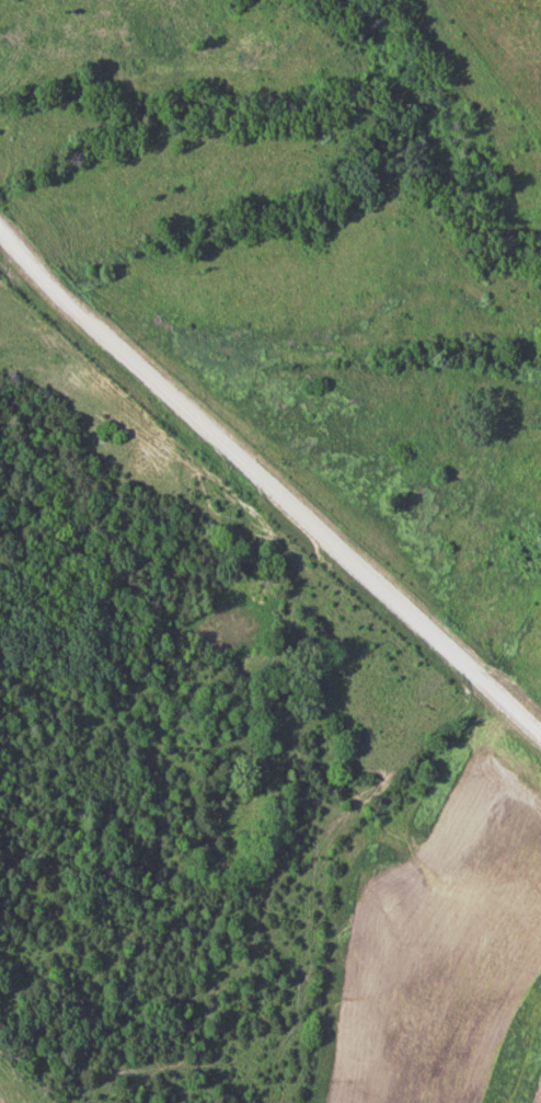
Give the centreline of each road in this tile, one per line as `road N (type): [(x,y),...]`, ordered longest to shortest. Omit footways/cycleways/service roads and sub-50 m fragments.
road 1 (residential): [(540,729),(49,285),(0,225)]

